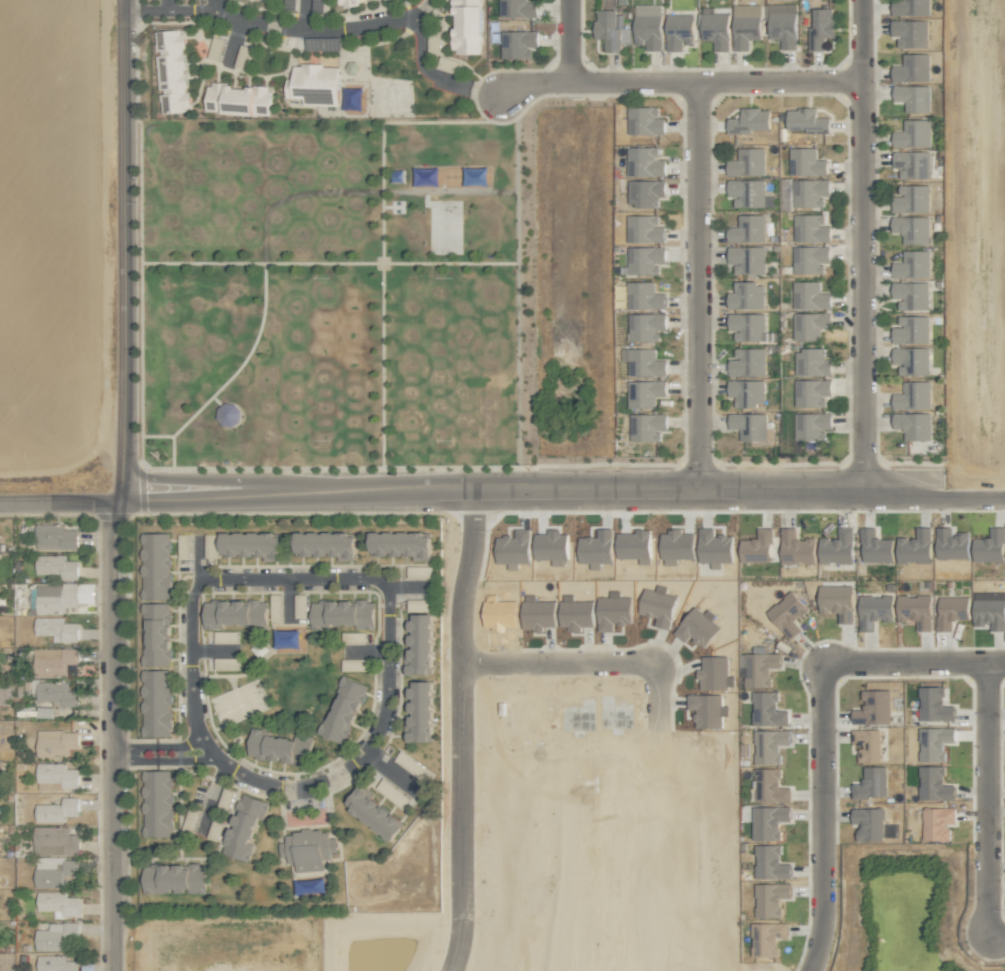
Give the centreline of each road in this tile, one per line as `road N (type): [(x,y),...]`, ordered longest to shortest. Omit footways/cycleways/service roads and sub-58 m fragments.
road 1 (residential): [(1004,492),(453,483),(119,500)]
road 2 (residential): [(205,749),(224,766),(278,788),(309,787),(348,771),(374,741),(386,697),(386,589),(379,581),(204,579),(193,589),(192,723),(205,749)]
road 3 (residential): [(119,500),(121,0)]
road 4 (residential): [(864,492),(859,0)]
road 5 (residential): [(113,970),(119,500)]
road 6 (residential): [(696,82),(698,483)]
road 7 (residential): [(498,98),(531,83),(860,81)]
road 8 (residential): [(453,483),(446,653),(466,660),(633,661)]
road 9 (residential): [(431,970),(444,926),(446,653)]
road 10 (residential): [(810,970),(823,918),(823,662)]
road 11 (residential): [(987,661),(990,937)]
road 12 (residential): [(214,0),(215,11),(235,17),(348,32),(398,21),(428,0)]
road 13 (residential): [(823,662),(1004,661)]
road 14 (residential): [(420,12),(425,70),(498,98)]

